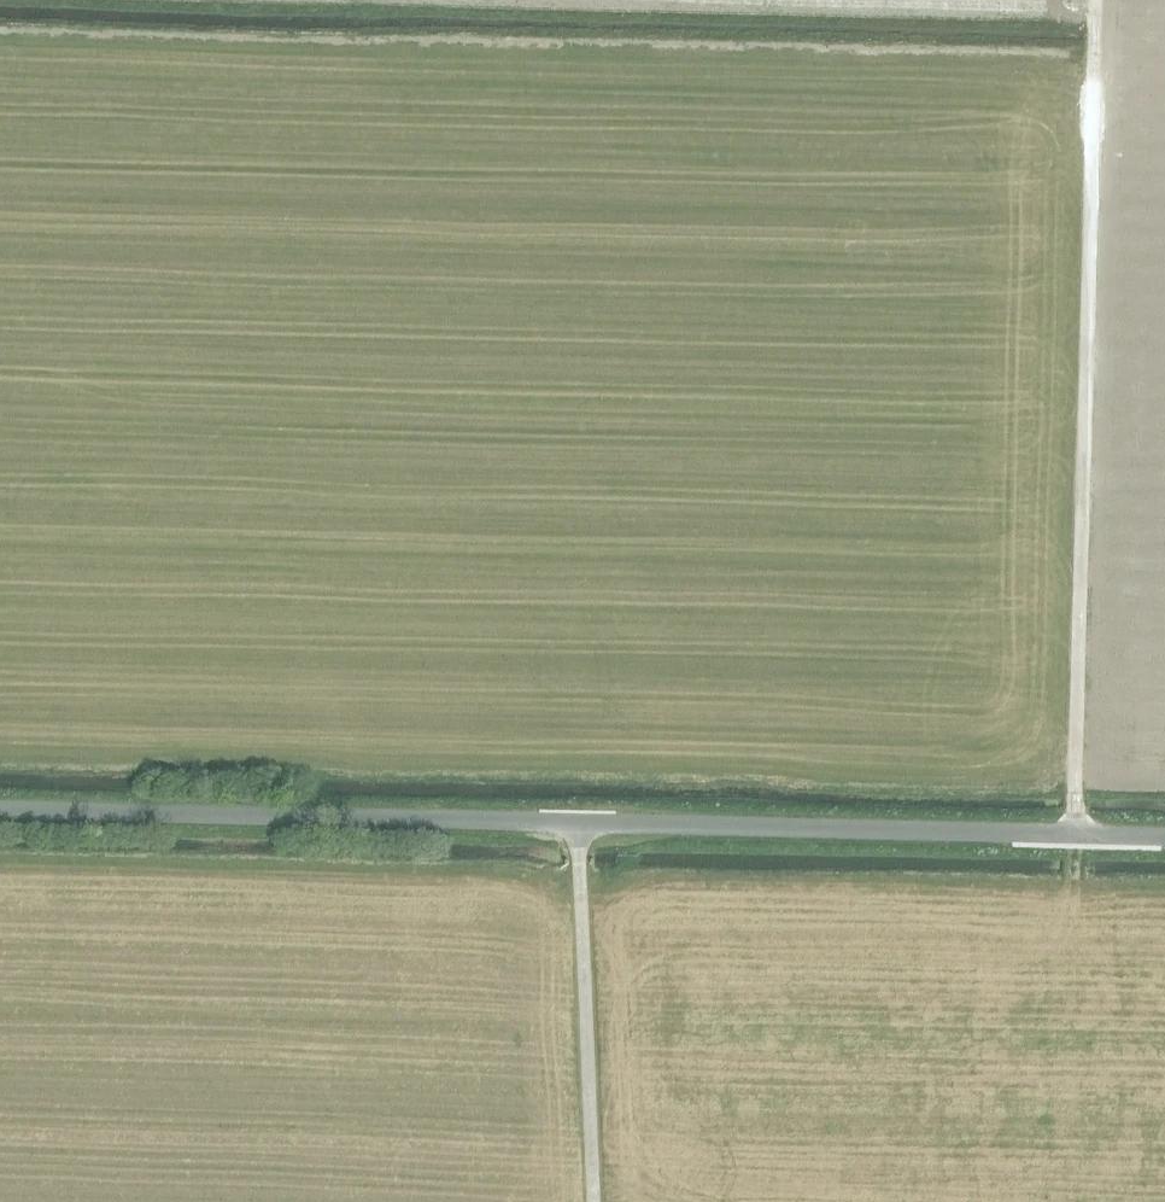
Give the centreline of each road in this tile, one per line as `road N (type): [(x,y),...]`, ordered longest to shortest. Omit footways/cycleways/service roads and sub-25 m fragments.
road 1 (unclassified): [(1164,838),(0,810)]
road 2 (track): [(1096,0),(1074,836)]

